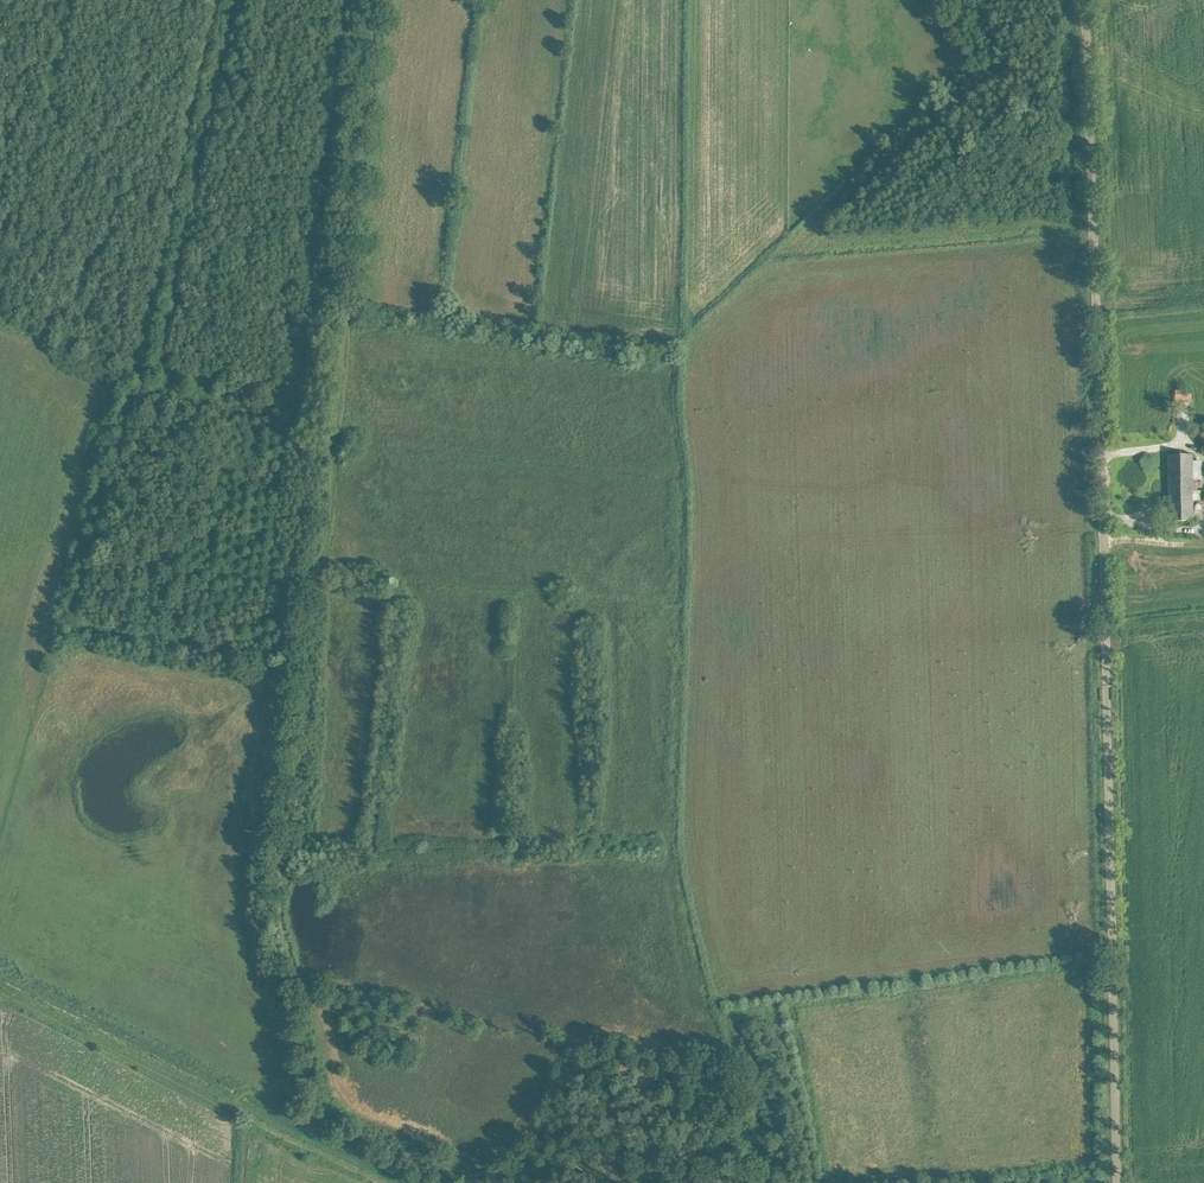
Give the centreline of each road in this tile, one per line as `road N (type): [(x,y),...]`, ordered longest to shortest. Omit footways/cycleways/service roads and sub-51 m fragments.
road 1 (unclassified): [(1116,1182),(1084,0)]
road 2 (track): [(231,1107),(0,985)]
road 3 (track): [(368,1182),(231,1107)]

